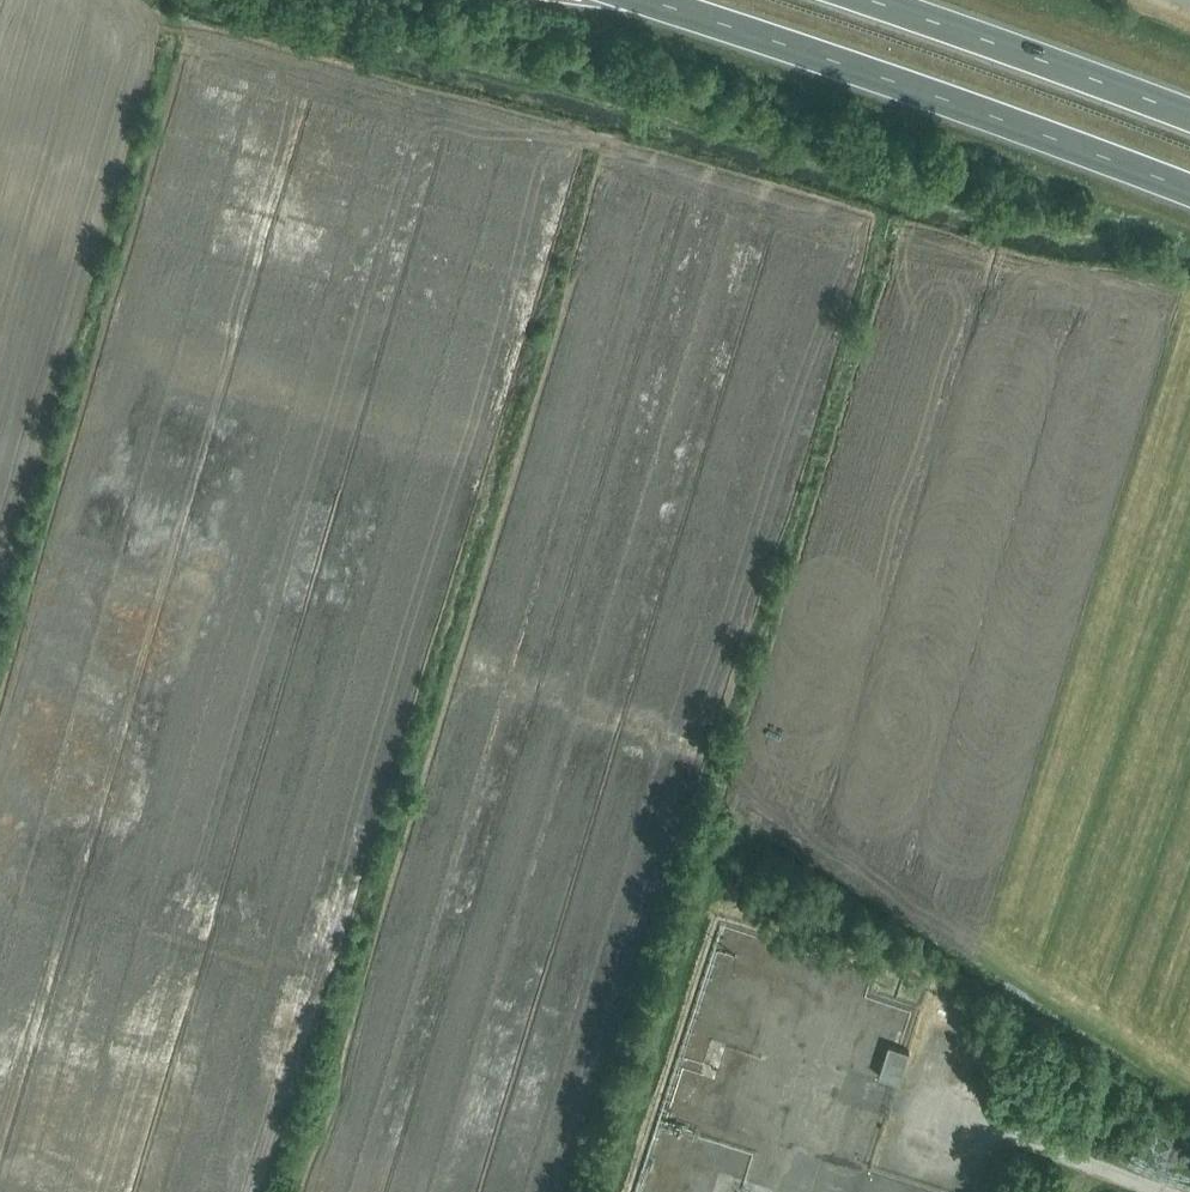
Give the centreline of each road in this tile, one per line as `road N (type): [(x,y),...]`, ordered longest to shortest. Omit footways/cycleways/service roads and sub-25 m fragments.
road 1 (trunk): [(647,0),(1189,189)]
road 2 (trunk): [(1189,116),(870,0)]

